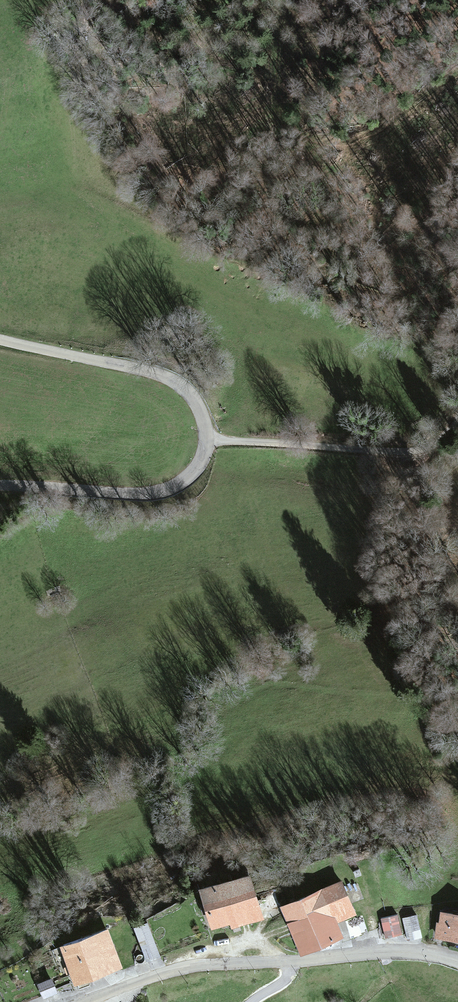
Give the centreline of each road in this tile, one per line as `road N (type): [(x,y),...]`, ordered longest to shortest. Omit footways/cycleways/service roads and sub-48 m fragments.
road 1 (tertiary): [(0,340),(175,382),(193,397),(208,440),(190,474),(150,493),(0,486)]
road 2 (tertiary): [(91,1001),(205,966),(387,953),(457,962)]
road 3 (track): [(208,440),(416,451),(435,445),(457,419)]

